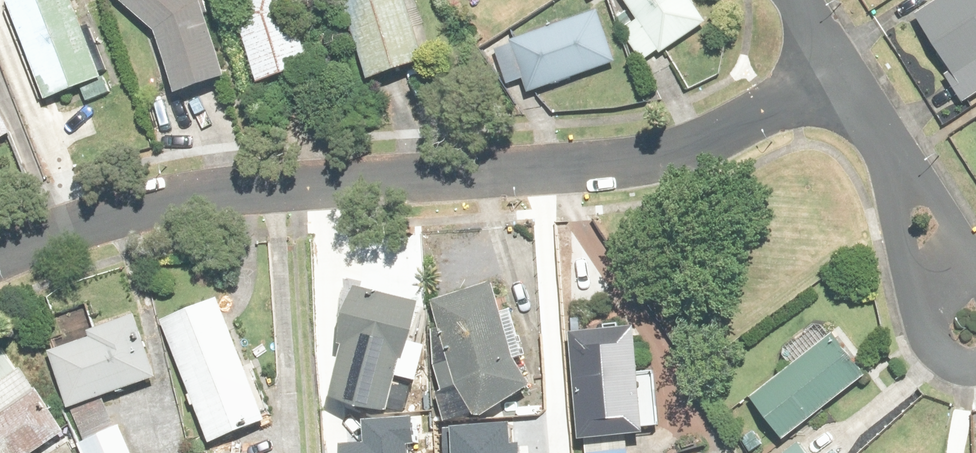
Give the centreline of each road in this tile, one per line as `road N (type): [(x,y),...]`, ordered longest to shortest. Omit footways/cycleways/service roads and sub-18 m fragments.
road 1 (residential): [(838,73),(728,131),(629,167),(378,179),(46,239),(0,262)]
road 2 (residential): [(975,370),(942,360),(928,340),(898,222)]
road 3 (residential): [(891,167),(936,197),(975,257)]

